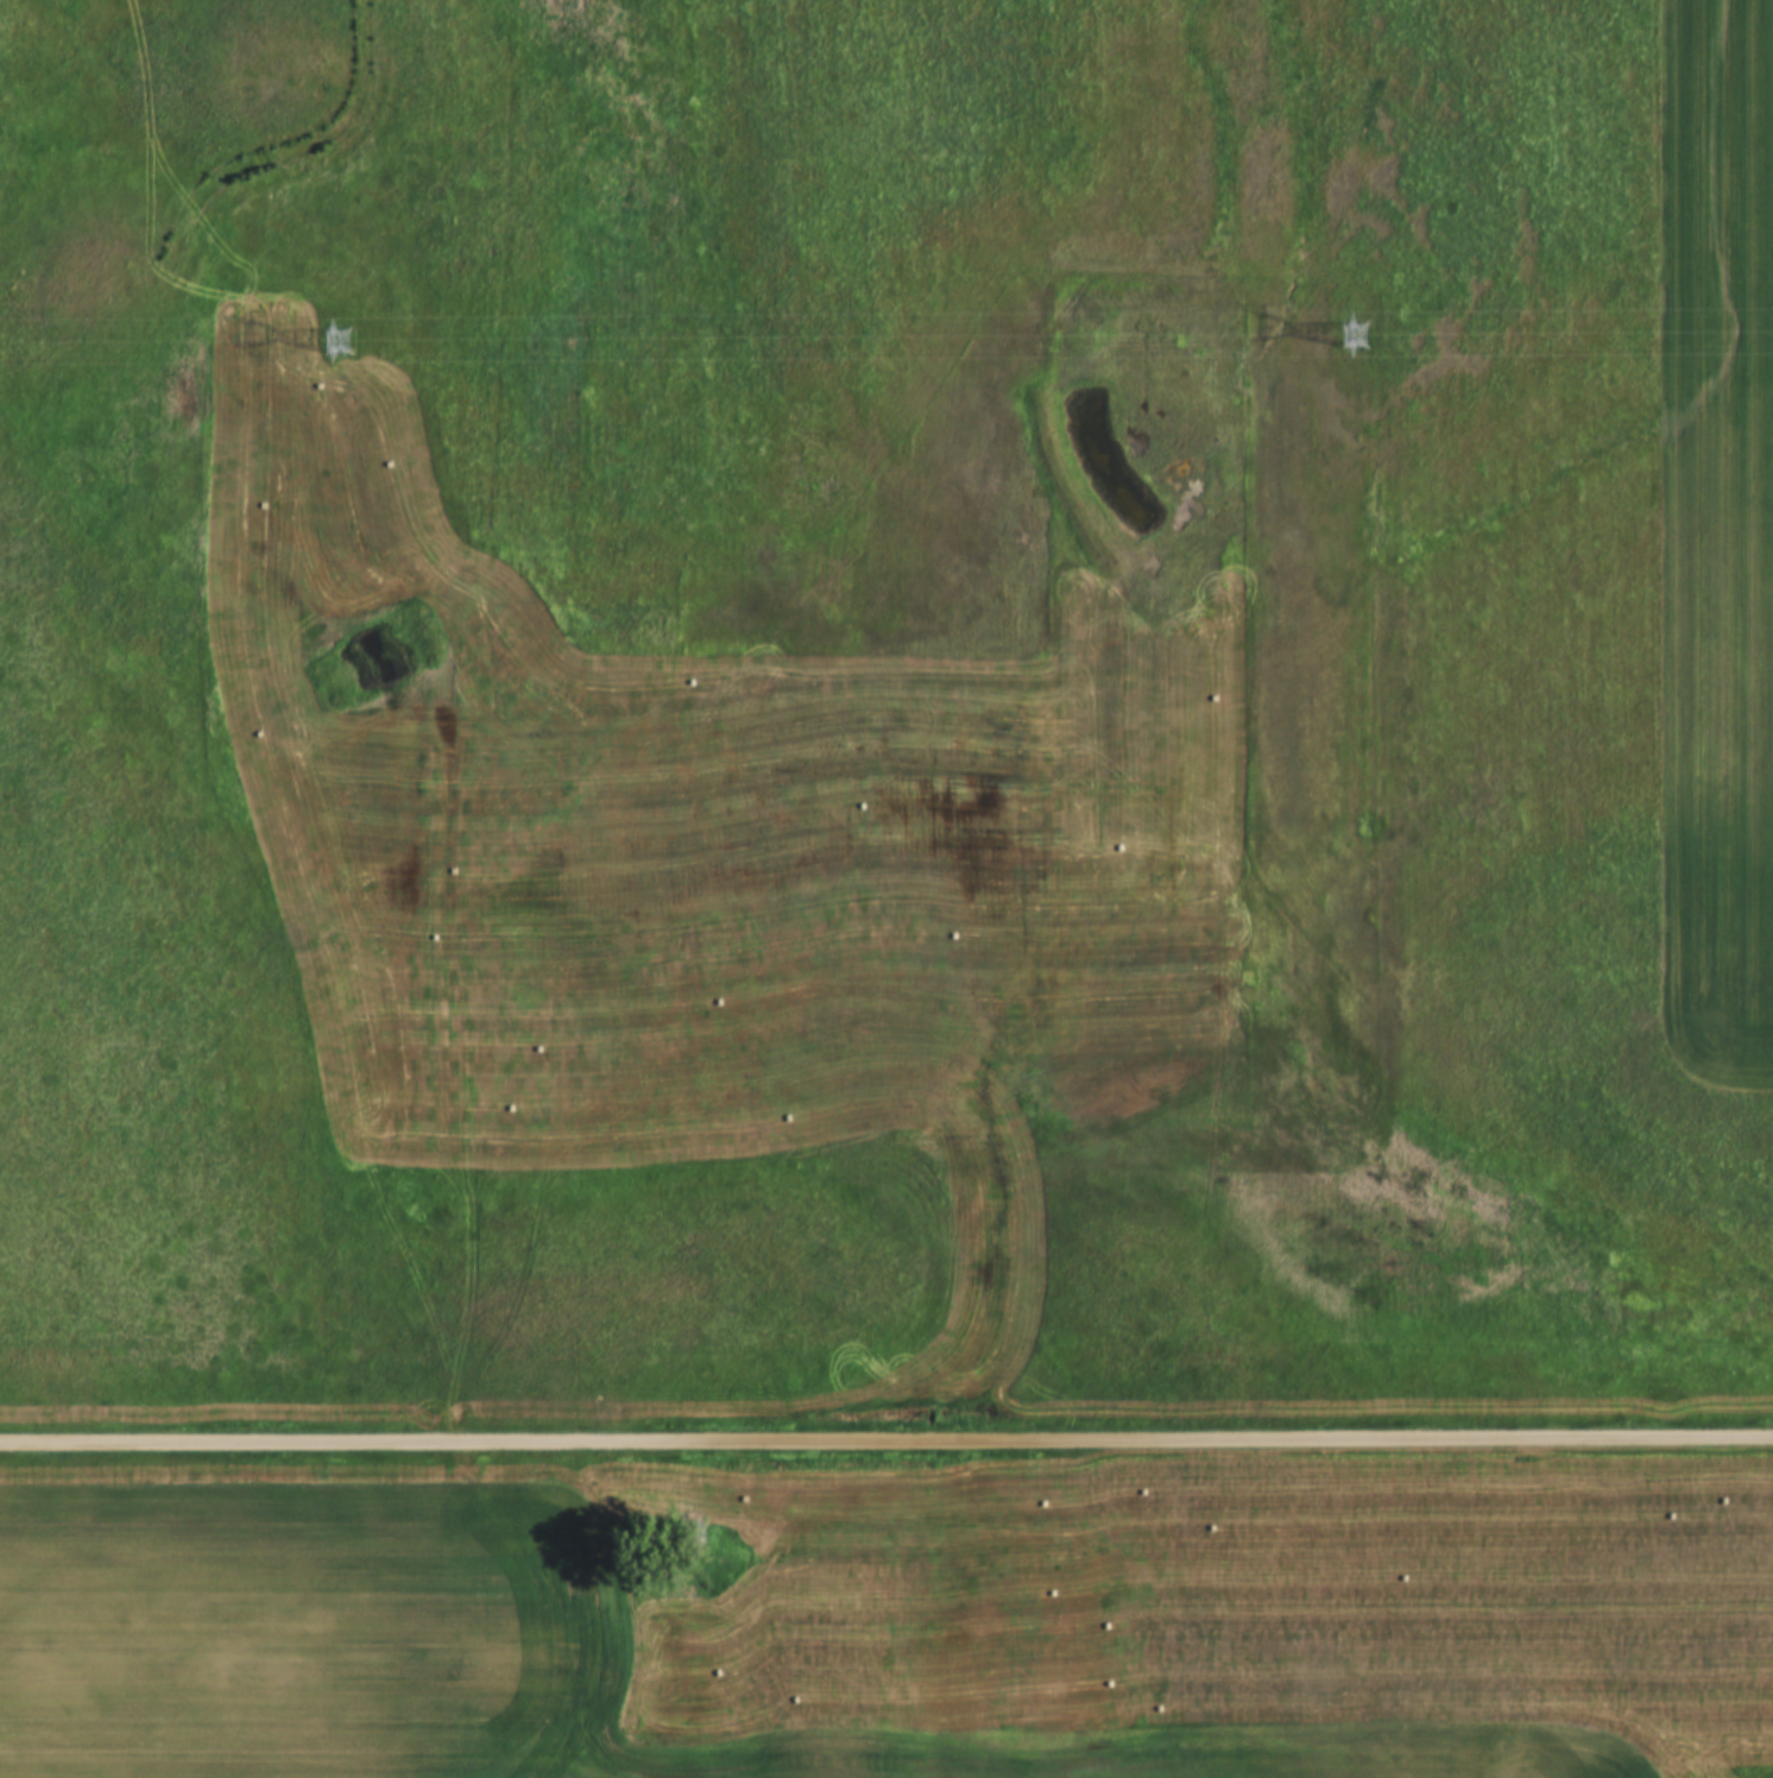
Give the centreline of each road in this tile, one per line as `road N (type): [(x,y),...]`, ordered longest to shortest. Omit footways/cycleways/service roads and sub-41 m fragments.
road 1 (residential): [(0,1448),(1772,1437)]

